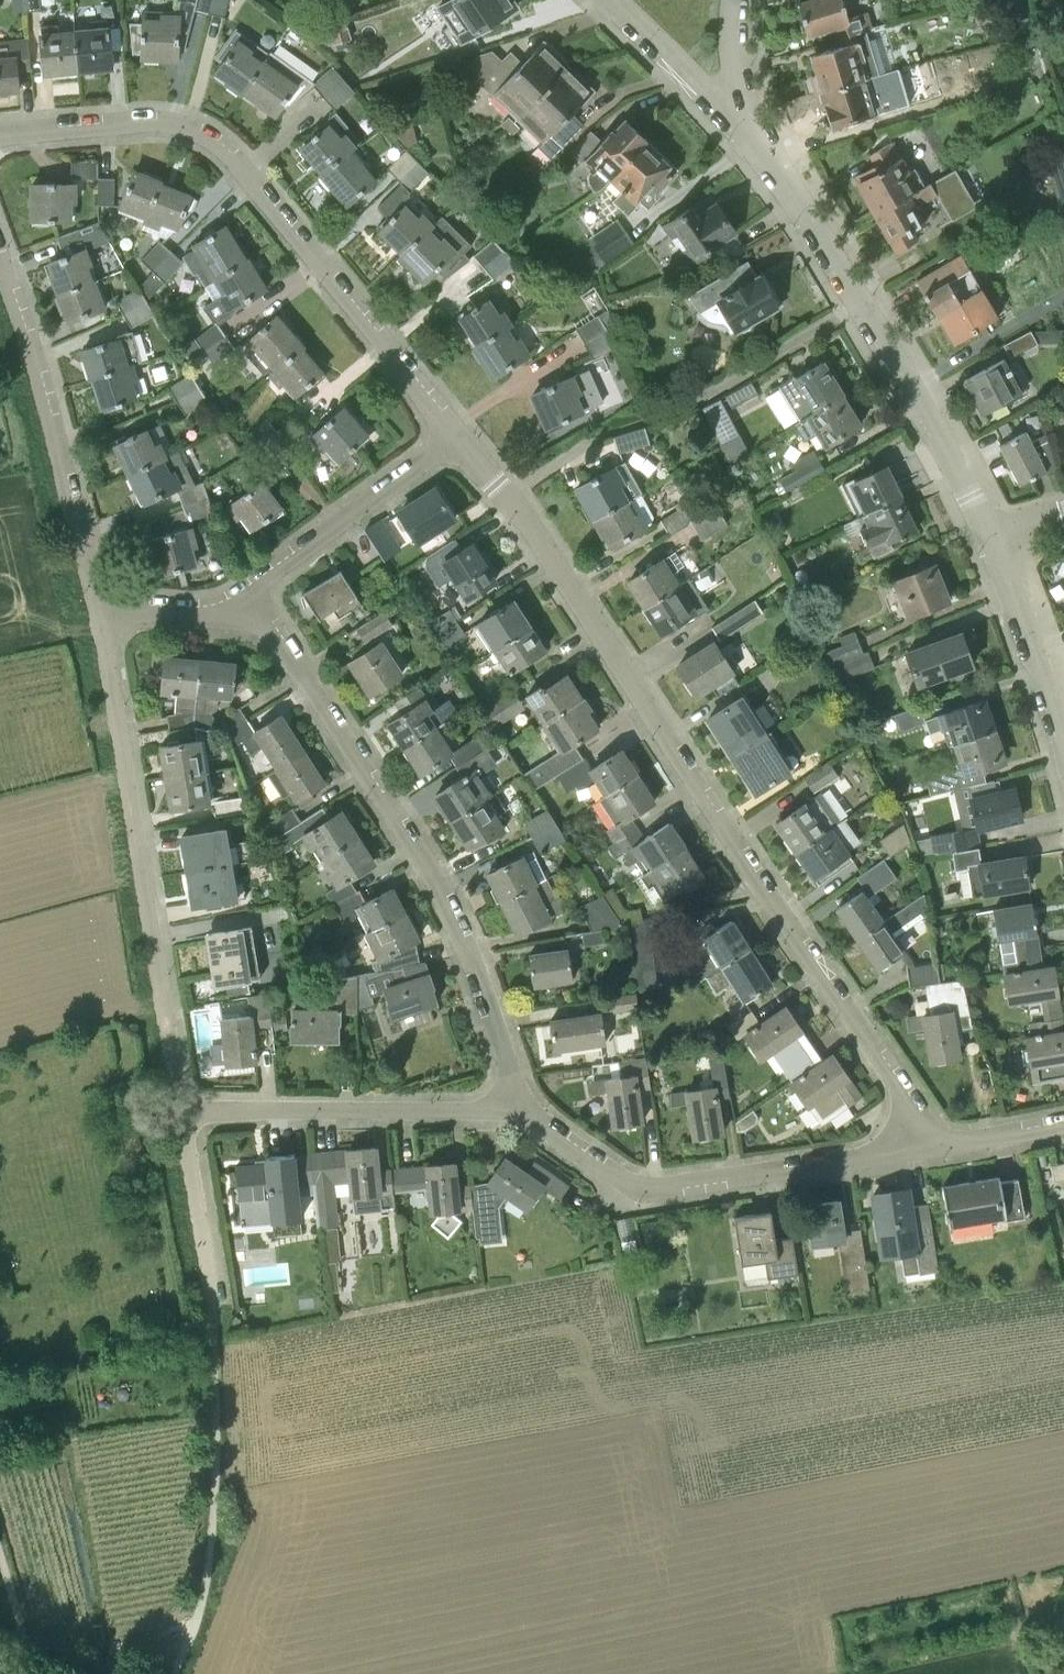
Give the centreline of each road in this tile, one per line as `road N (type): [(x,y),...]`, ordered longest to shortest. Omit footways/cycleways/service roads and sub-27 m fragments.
road 1 (residential): [(940,1150),(544,542),(459,438)]
road 2 (residential): [(459,438),(217,143),(157,125),(0,140)]
road 3 (residential): [(518,1112),(456,927),(422,858),(251,594)]
road 4 (residential): [(178,1110),(98,614)]
road 5 (residential): [(988,530),(807,214),(738,119)]
road 6 (residential): [(940,1150),(657,1190),(621,1181),(518,1112)]
road 7 (residential): [(98,614),(0,268)]
road 8 (unclassified): [(175,1673),(208,1565),(214,1333)]
road 9 (residential): [(178,1110),(518,1112)]
road 10 (residential): [(251,594),(459,438)]
road 11 (residential): [(214,1333),(178,1110)]
road 12 (residential): [(1063,732),(988,530)]
road 13 (residential): [(617,0),(738,119)]
road 14 (residential): [(98,614),(197,615),(251,594)]
road 15 (residential): [(1063,1127),(940,1150)]

